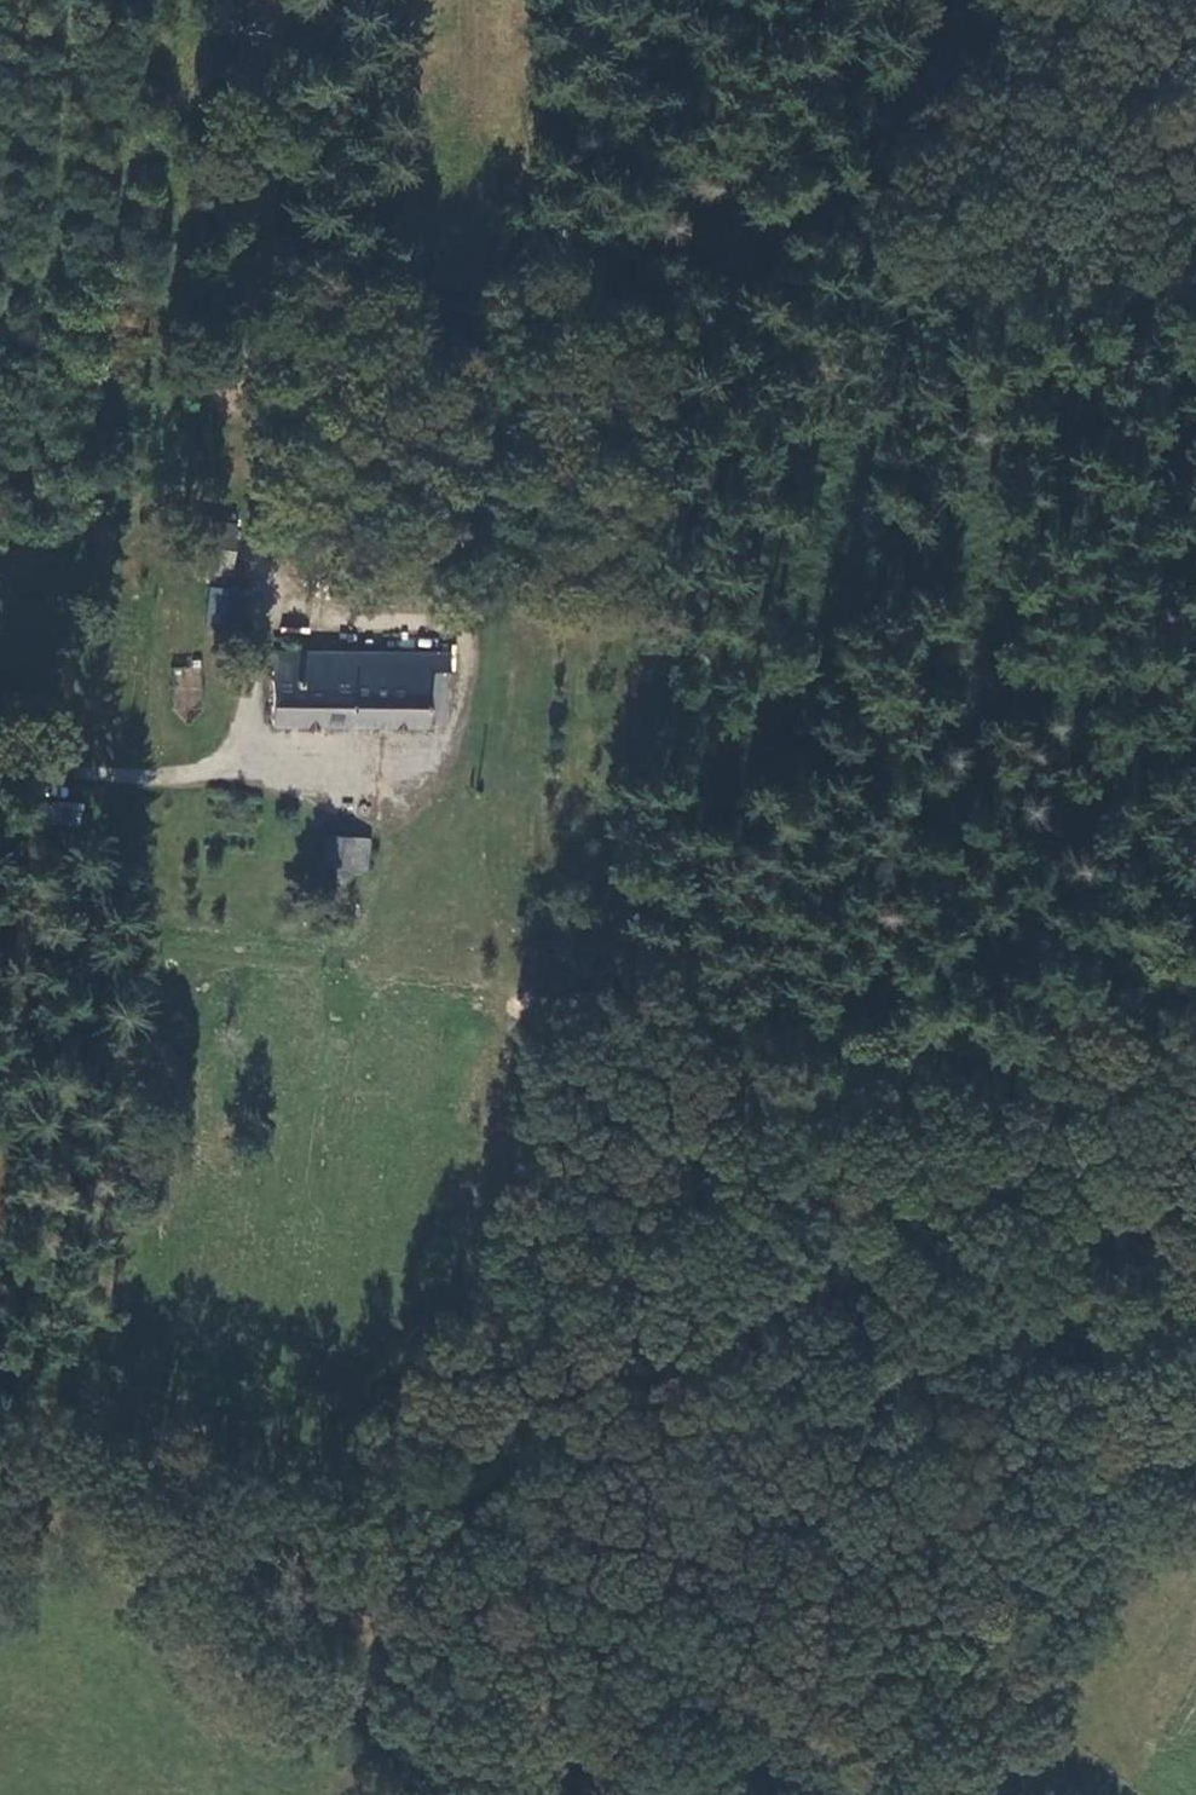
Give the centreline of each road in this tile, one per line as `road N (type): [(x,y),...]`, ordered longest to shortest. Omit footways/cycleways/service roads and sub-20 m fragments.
road 1 (track): [(465,0),(470,506),(497,595),(468,660)]
road 2 (track): [(466,342),(620,282),(839,150),(958,0)]
road 3 (track): [(234,768),(273,602),(454,641),(468,660),(453,731),(411,783)]
road 4 (track): [(411,783),(234,768),(168,778),(0,767)]

